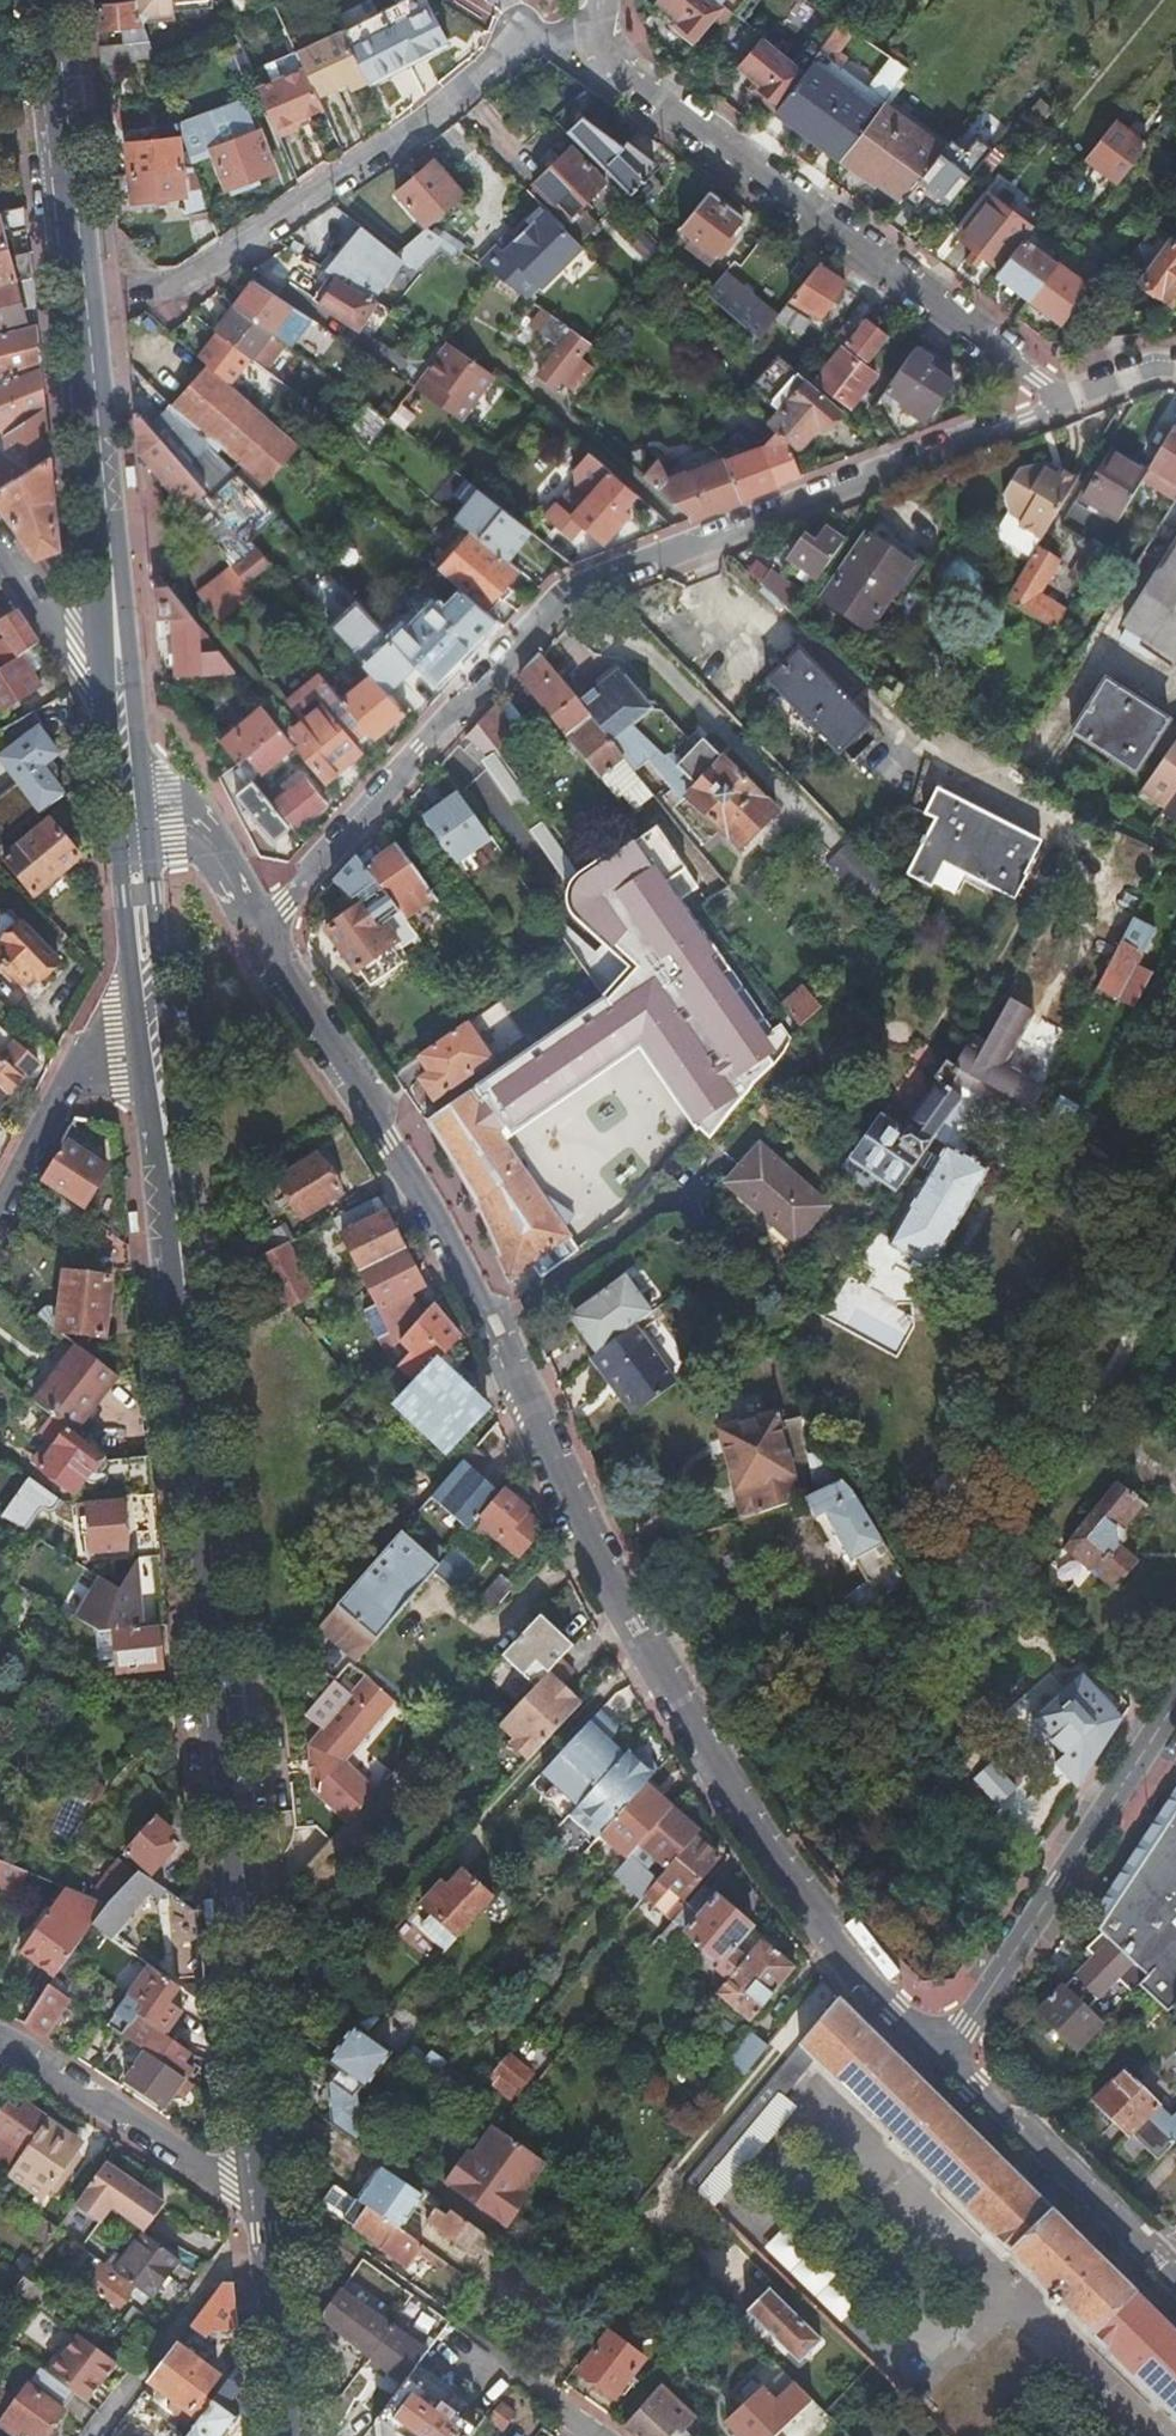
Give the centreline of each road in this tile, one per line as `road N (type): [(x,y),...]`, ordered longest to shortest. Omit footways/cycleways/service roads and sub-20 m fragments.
road 1 (residential): [(944,2059),(837,1949),(761,1844),(589,1547),(480,1302),(336,1045),(274,954),(266,927)]
road 2 (residential): [(266,927),(562,594),(1060,403)]
road 3 (primary): [(180,1248),(267,2206)]
road 4 (residential): [(594,40),(1060,403)]
road 5 (primary): [(59,0),(114,563)]
road 6 (residential): [(136,311),(207,289),(497,63),(519,30)]
road 7 (residential): [(1175,1702),(944,2059)]
road 8 (residential): [(1175,2286),(944,2059)]
road 9 (residential): [(267,2206),(0,2052)]
road 10 (residential): [(102,2435),(220,2270),(270,2229)]
road 11 (residential): [(601,2435),(577,2413),(377,2290)]
road 12 (residential): [(0,1227),(80,1068),(137,1046)]
road 13 (primary): [(180,1248),(184,1165),(170,1035)]
road 14 (primary): [(170,1035),(152,825)]
road 15 (primary): [(137,1046),(164,1219),(180,1248)]
road 16 (primary): [(270,2229),(292,2435)]
road 17 (primary): [(122,844),(137,1046)]
road 18 (residential): [(0,550),(103,688)]
road 19 (residential): [(266,927),(217,854),(170,817),(152,825)]
road 20 (primary): [(103,688),(122,844)]
road 21 (primary): [(139,698),(114,563)]
road 22 (primary): [(152,825),(139,698)]
road 23 (primary): [(114,563),(103,688)]
road 24 (residential): [(1060,403),(1175,370)]

